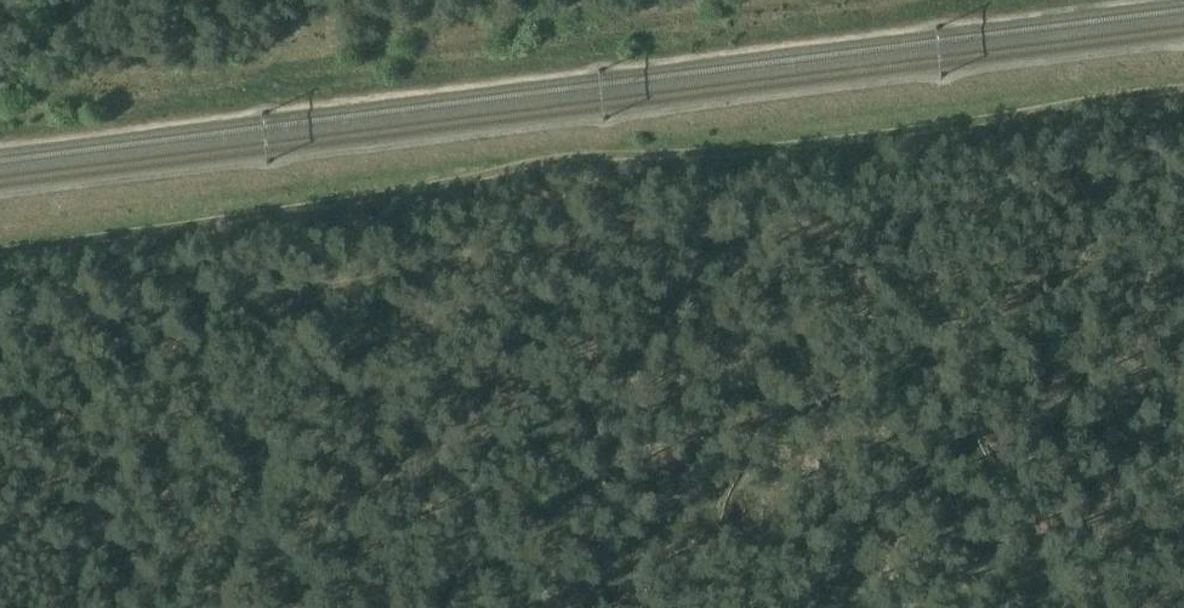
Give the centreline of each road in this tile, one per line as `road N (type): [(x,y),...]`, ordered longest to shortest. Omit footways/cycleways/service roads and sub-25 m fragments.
road 1 (track): [(1183,94),(813,151),(557,169),(290,220),(0,258)]
road 2 (track): [(0,341),(676,248),(835,240),(1183,195)]

